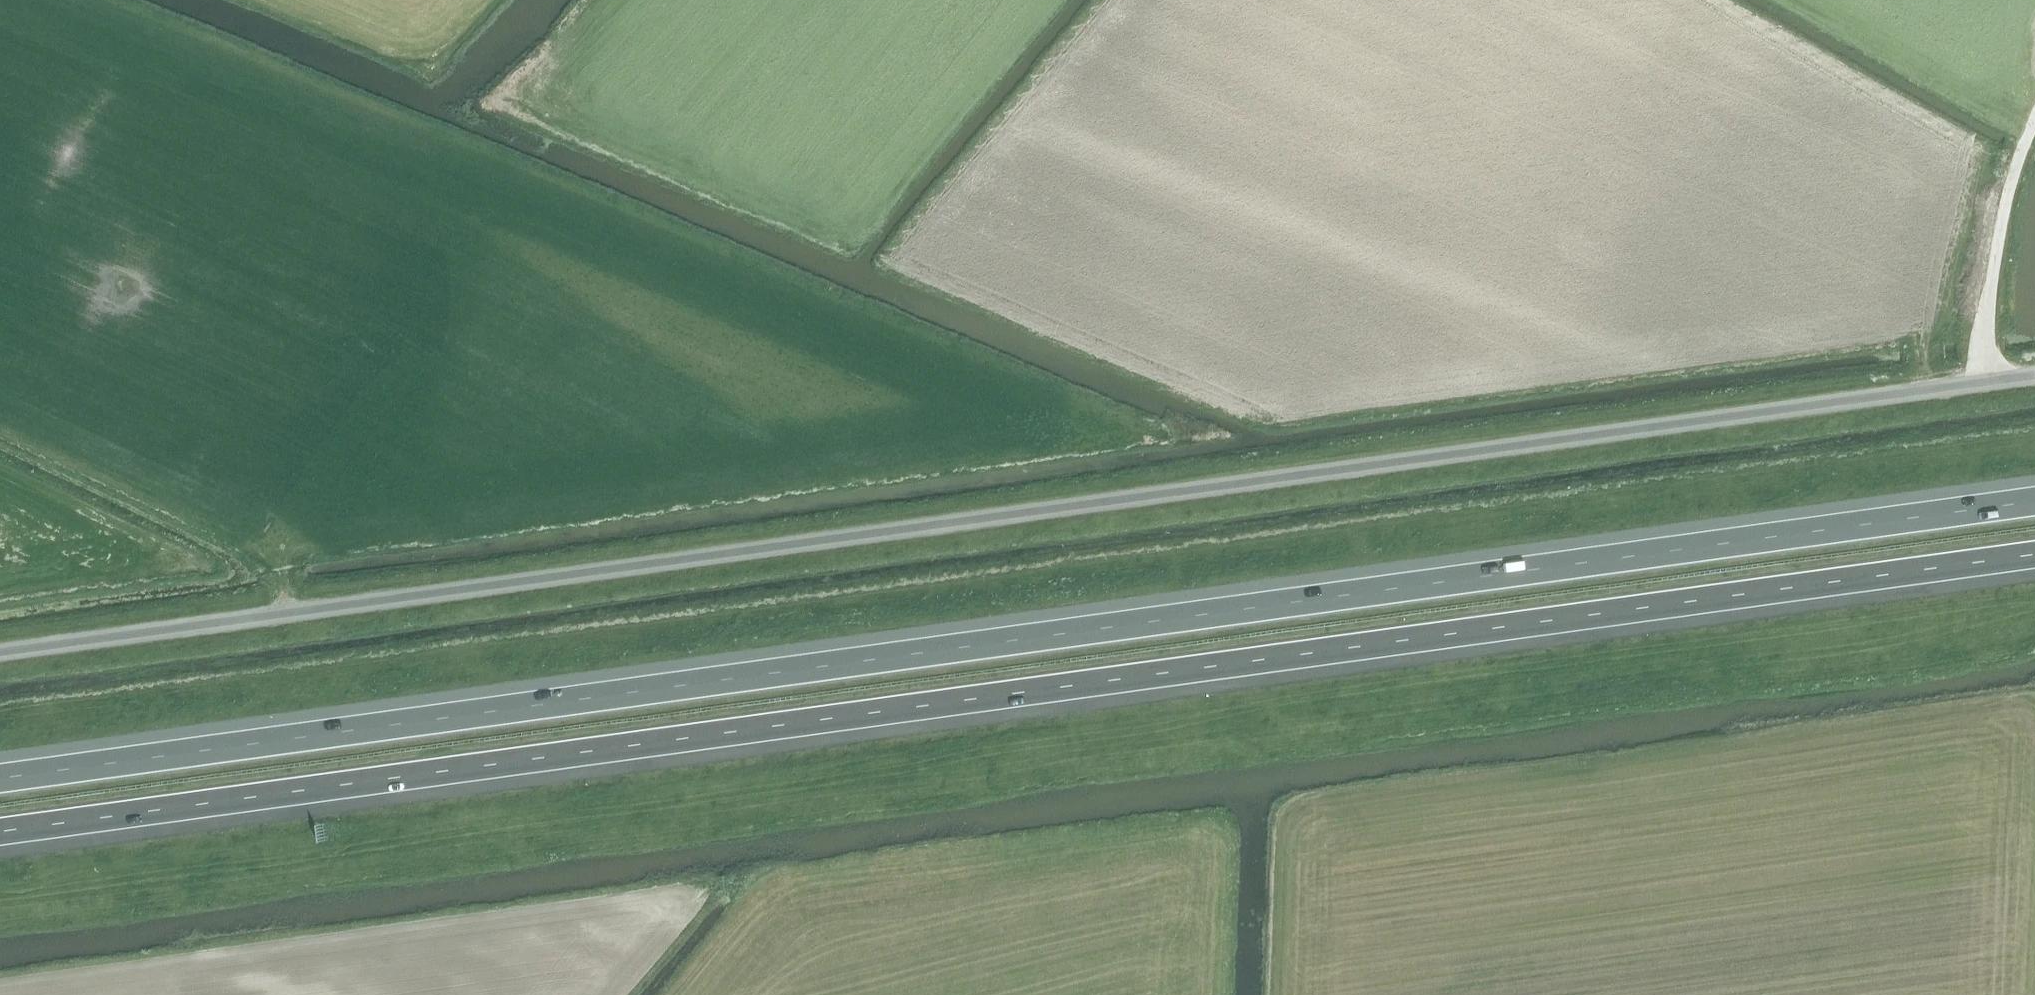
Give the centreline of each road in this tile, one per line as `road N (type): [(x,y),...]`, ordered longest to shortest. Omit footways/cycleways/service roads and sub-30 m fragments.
road 1 (tertiary): [(0,662),(2034,375)]
road 2 (motorway): [(2034,500),(0,779)]
road 3 (motorway): [(0,833),(2034,555)]
road 4 (track): [(1989,382),(1987,304),(2009,192),(2034,118)]

